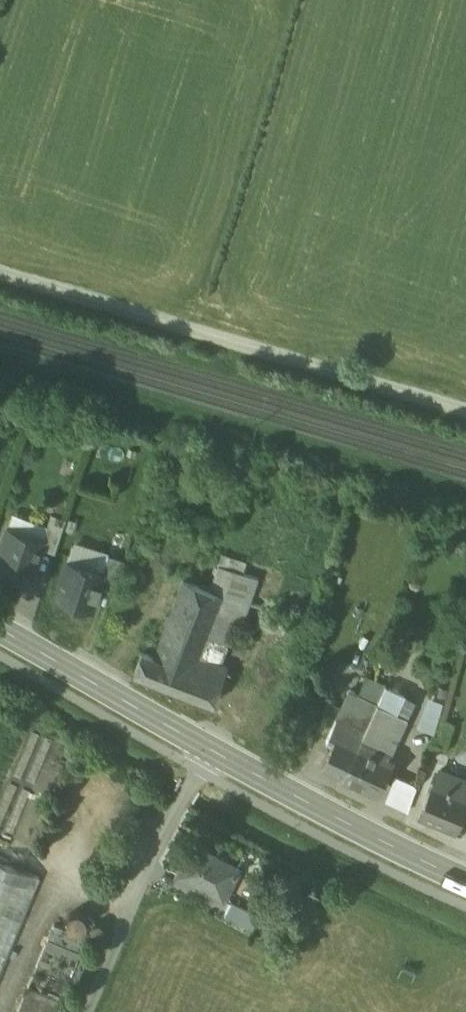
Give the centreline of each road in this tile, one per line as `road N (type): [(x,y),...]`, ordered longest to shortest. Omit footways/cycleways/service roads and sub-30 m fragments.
road 1 (unclassified): [(465,404),(0,267)]
road 2 (secondary): [(465,878),(206,748)]
road 3 (residential): [(206,748),(86,1011)]
road 4 (secondary): [(206,748),(0,631)]

